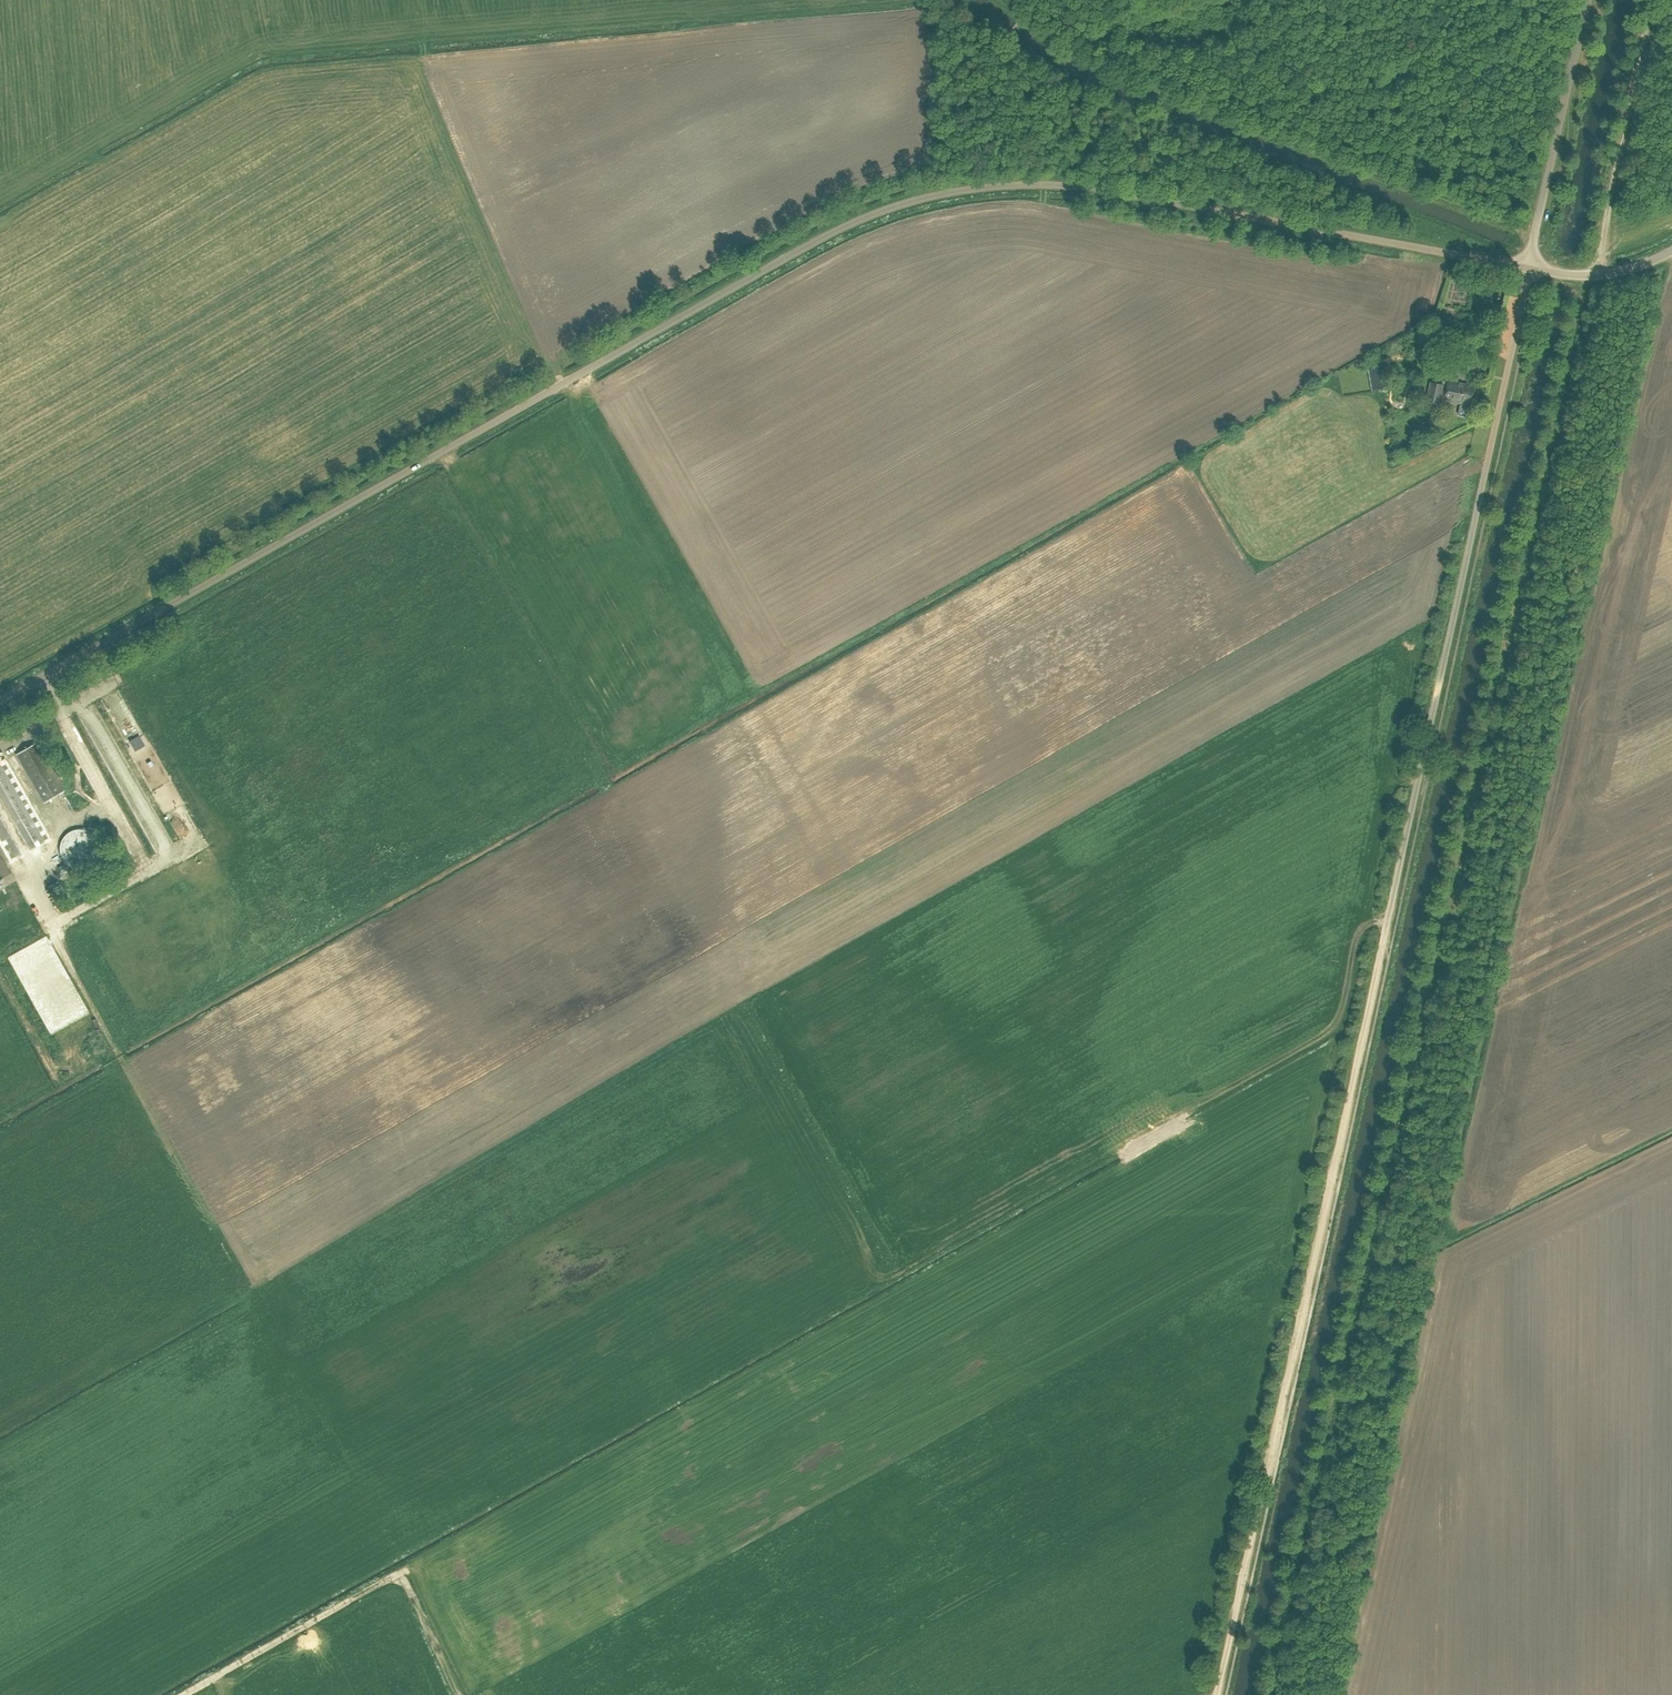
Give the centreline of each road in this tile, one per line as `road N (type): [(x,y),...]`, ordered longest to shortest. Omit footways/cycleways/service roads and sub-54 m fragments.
road 1 (unclassified): [(0,699),(779,257),(886,205),(1027,183),(1115,188),(1528,269)]
road 2 (track): [(1588,274),(1265,1694)]
road 3 (track): [(1389,912),(1214,1694)]
road 4 (unclassified): [(1389,912),(1528,269)]
road 5 (track): [(1653,0),(1600,249),(1602,274)]
road 6 (unclassified): [(1528,269),(1586,0)]
road 7 (unclassified): [(1538,270),(1602,274),(1671,254)]

